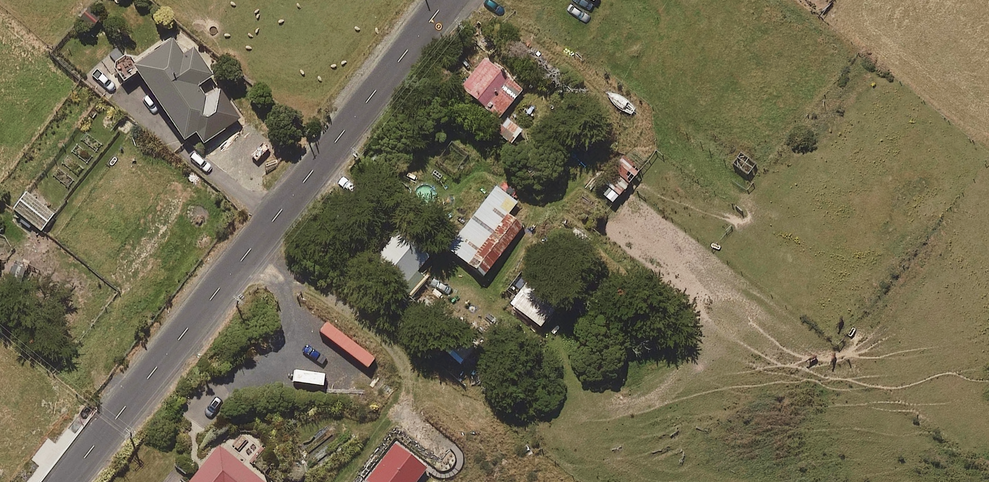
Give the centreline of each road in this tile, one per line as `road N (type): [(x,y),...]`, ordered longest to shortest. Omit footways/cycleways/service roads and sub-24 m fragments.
road 1 (tertiary): [(68,481),(449,0)]

